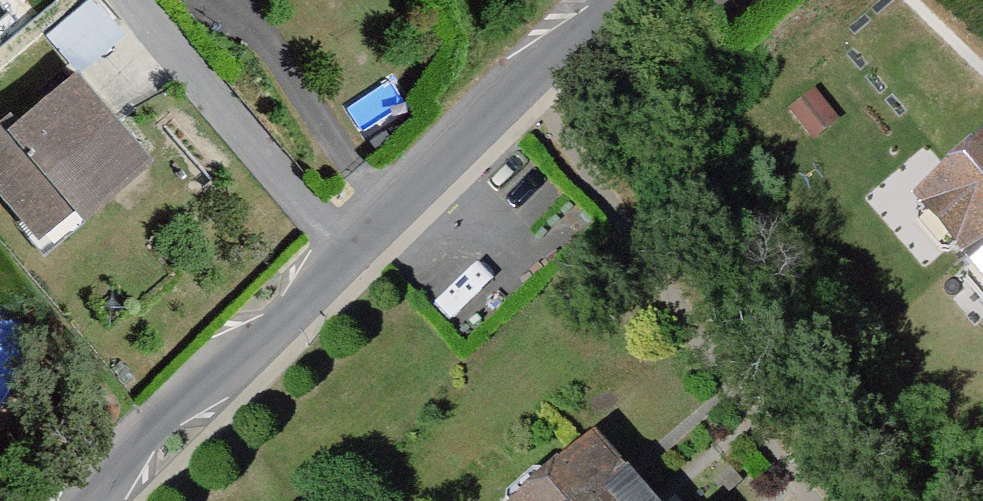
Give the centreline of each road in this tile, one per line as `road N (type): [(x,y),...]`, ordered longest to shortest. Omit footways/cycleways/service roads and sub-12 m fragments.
road 1 (residential): [(524,83),(811,500)]
road 2 (residential): [(109,500),(352,255)]
road 3 (residential): [(352,255),(131,0)]
road 4 (residential): [(352,255),(524,83)]

